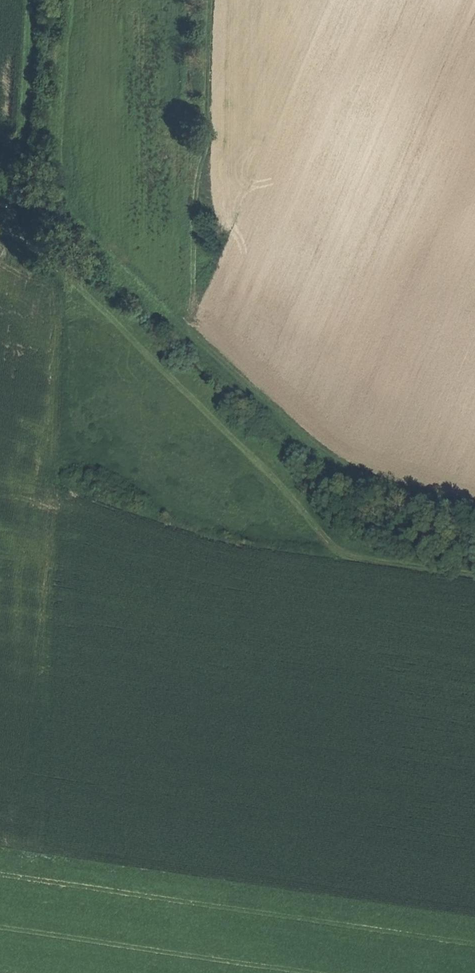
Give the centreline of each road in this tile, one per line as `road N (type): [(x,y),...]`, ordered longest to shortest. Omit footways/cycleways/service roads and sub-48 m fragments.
road 1 (track): [(474,513),(343,467),(192,338),(209,0)]
road 2 (track): [(474,566),(331,545),(0,231)]
road 3 (track): [(474,925),(0,853)]

